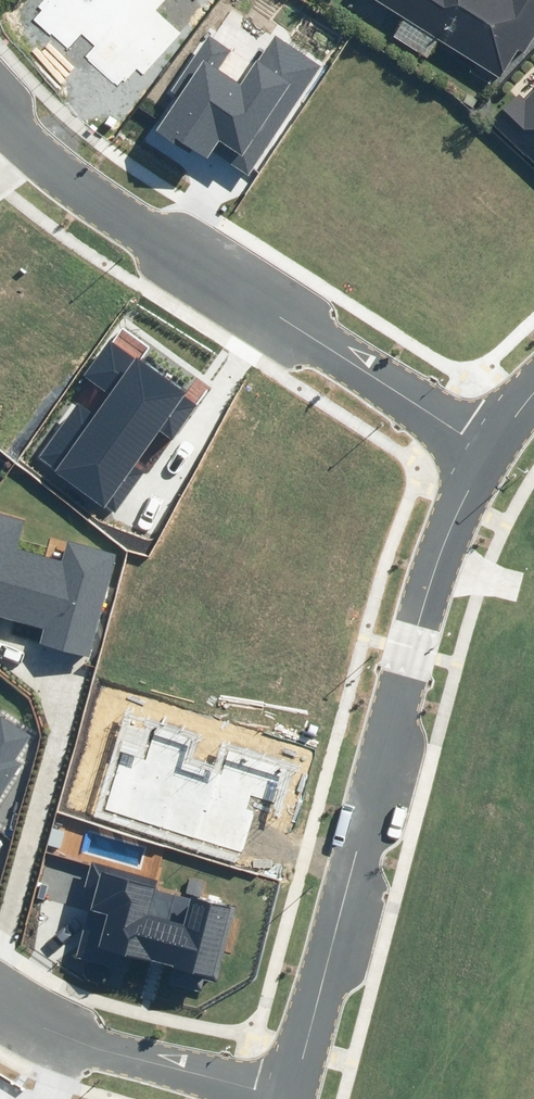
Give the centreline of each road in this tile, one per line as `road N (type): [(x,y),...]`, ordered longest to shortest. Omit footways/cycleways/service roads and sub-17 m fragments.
road 1 (tertiary): [(476,446),(287,1095)]
road 2 (residential): [(0,111),(42,154),(476,446)]
road 3 (residential): [(287,1095),(67,1032),(0,998)]

